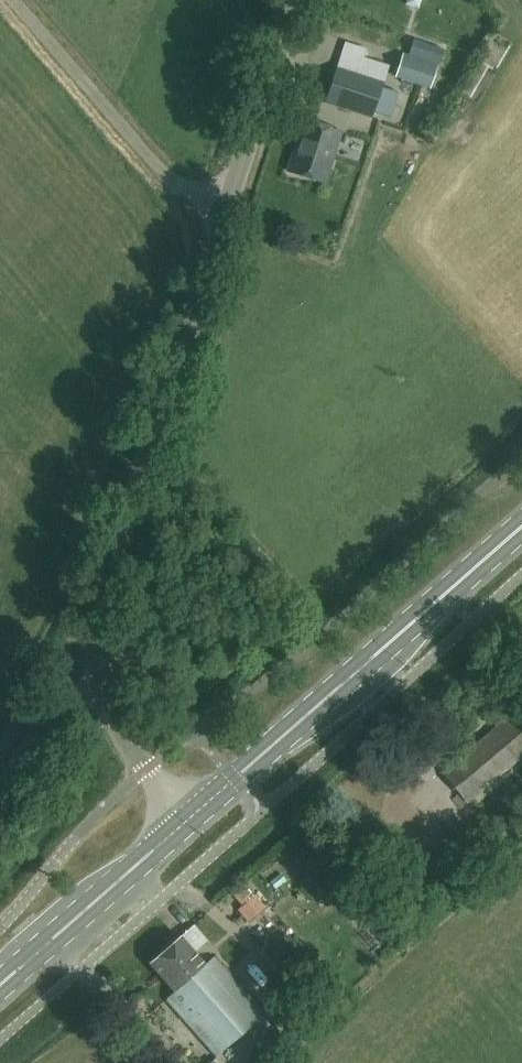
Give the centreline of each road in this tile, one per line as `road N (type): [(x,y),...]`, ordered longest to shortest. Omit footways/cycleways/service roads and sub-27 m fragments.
road 1 (unclassified): [(192,823),(148,769),(104,690),(99,623),(225,212)]
road 2 (primary): [(192,823),(521,531)]
road 3 (unclassified): [(225,212),(157,167),(15,0)]
road 4 (primary): [(0,989),(192,823)]
road 5 (unclassified): [(225,212),(294,0)]
road 6 (track): [(165,1062),(53,945)]

